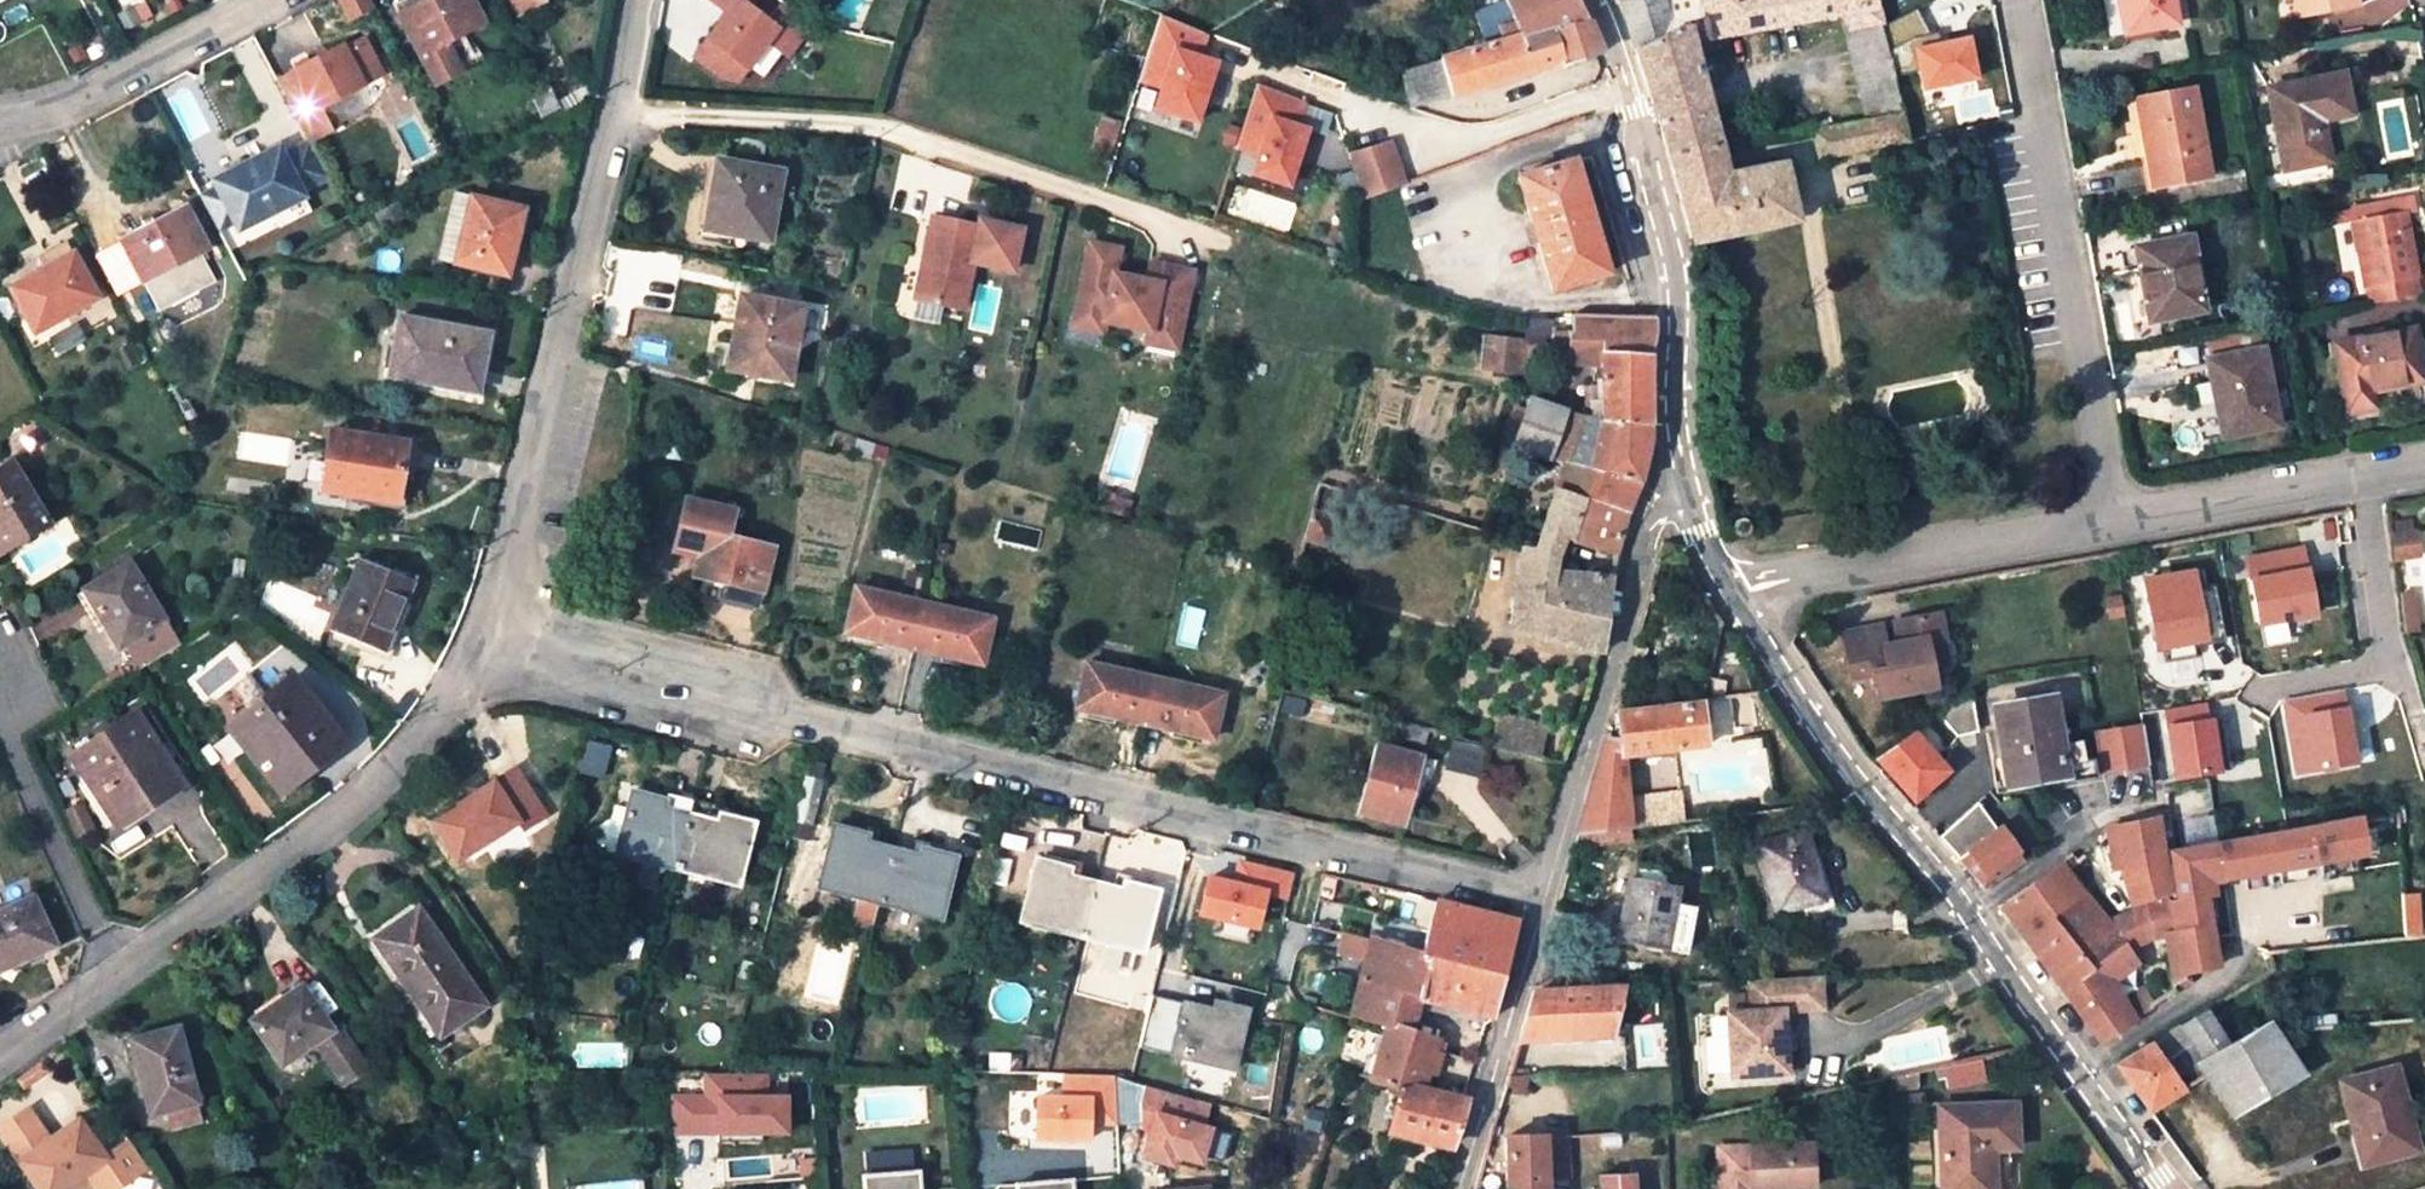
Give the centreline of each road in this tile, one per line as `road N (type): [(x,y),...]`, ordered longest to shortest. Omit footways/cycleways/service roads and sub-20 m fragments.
road 1 (unclassified): [(1543,898),(490,642)]
road 2 (unclassified): [(1732,593),(1830,744),(1968,913),(2165,1188)]
road 3 (unclassified): [(490,642),(640,0)]
road 4 (residential): [(2112,524),(2016,0)]
road 5 (unclassified): [(117,973),(376,788),(490,642)]
road 6 (unclassified): [(1590,0),(1631,109),(1675,267),(1682,487)]
road 7 (unclassified): [(1543,898),(1655,523),(1682,487)]
road 8 (residential): [(1732,593),(2112,524)]
road 9 (residential): [(0,675),(7,732),(117,973)]
road 10 (residential): [(2112,524),(2424,468)]
road 11 (unclassified): [(1463,1188),(1543,898)]
road 12 (unclassified): [(0,129),(16,129),(259,0)]
road 13 (unclassified): [(0,1052),(117,973)]

